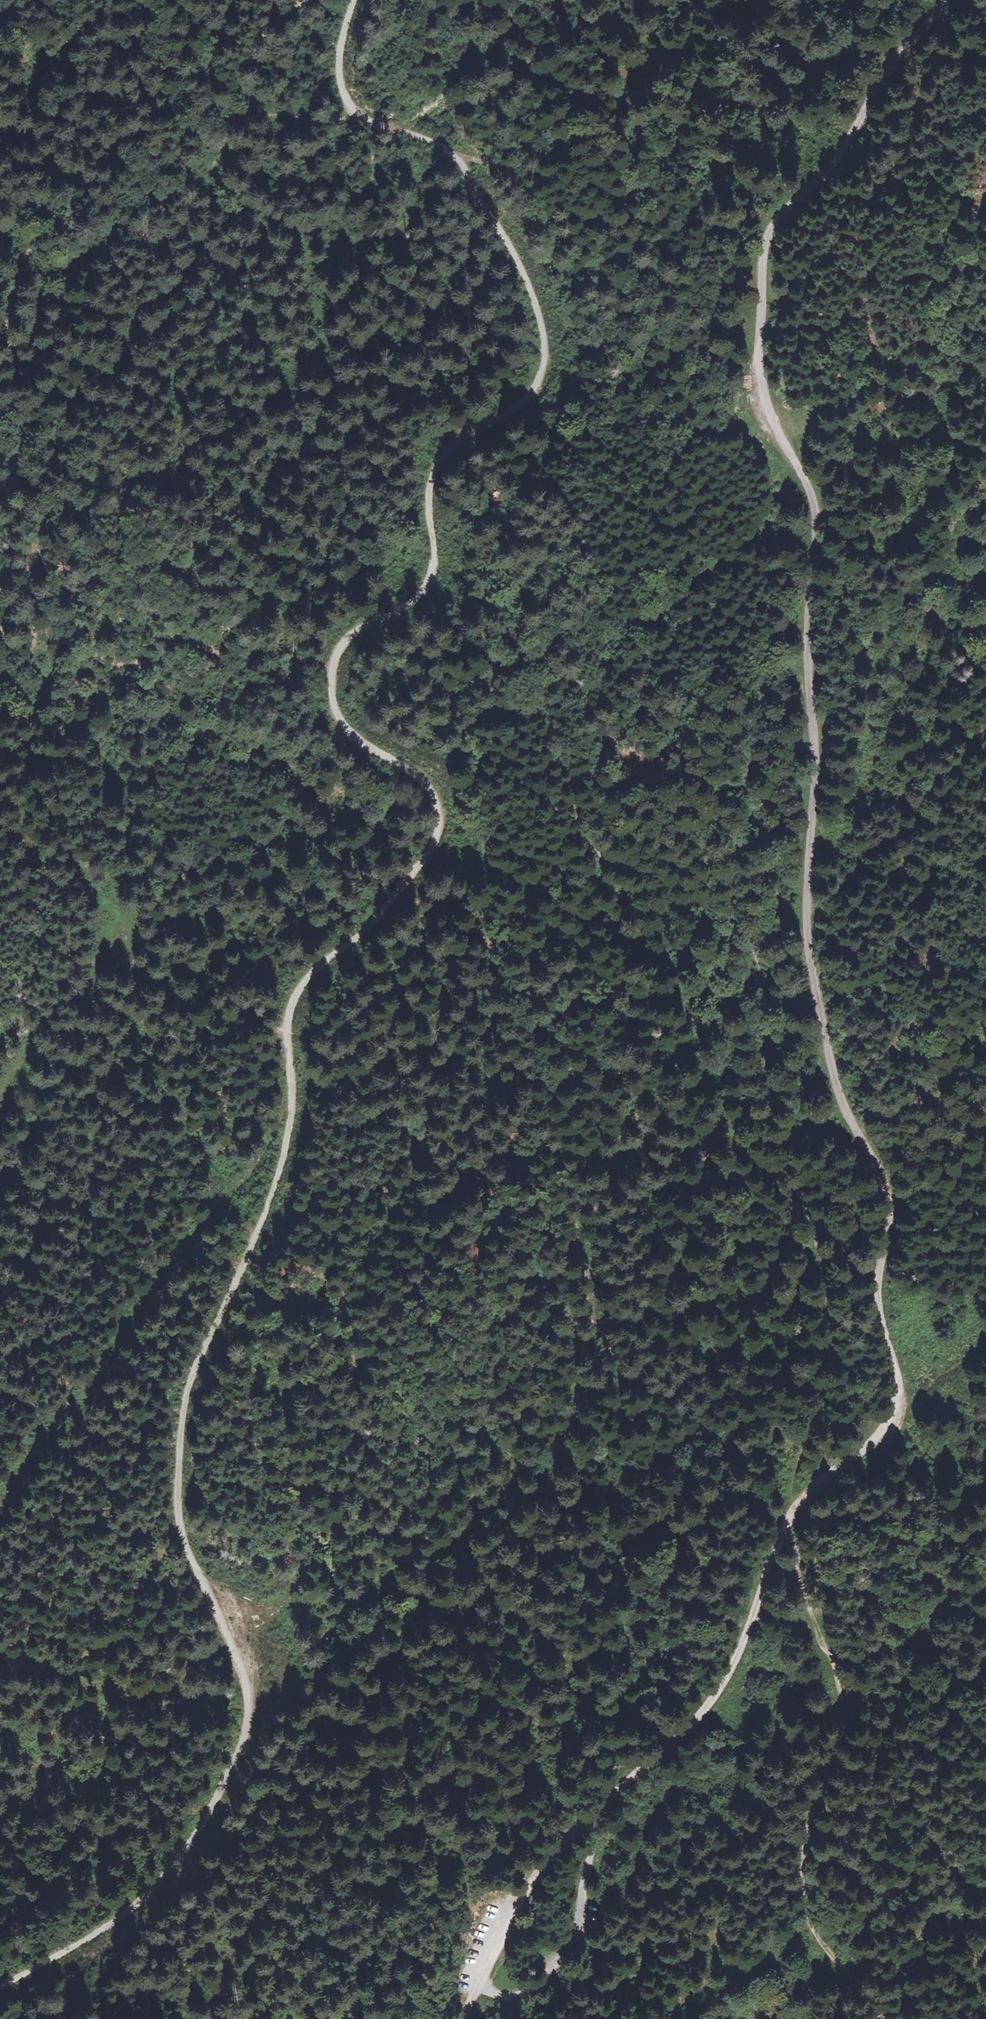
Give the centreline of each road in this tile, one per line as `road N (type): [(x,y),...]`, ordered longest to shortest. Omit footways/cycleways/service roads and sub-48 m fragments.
road 1 (unclassified): [(947,0),(895,61),(834,167),(776,219),(764,245),(759,330),(763,396),(813,504),(818,537),(810,605),(816,744),(808,941),(826,1044),(887,1219),(878,1285),(897,1405),(886,1428),(811,1491),(778,1533),(737,1659),(707,1704),(535,1876),(464,2018)]
road 2 (track): [(0,1991),(127,1911),(171,1869),(242,1733),(246,1699),(177,1517),(180,1425),(288,1129),(287,1031),(296,995),(422,865),(443,820),(439,800),(417,775),(342,724),(334,662),(367,620),(425,589),(437,464),(447,445),(523,400),(544,359),(527,275),(435,140)]
road 3 (track): [(364,124),(343,89),(338,59),(353,0)]

